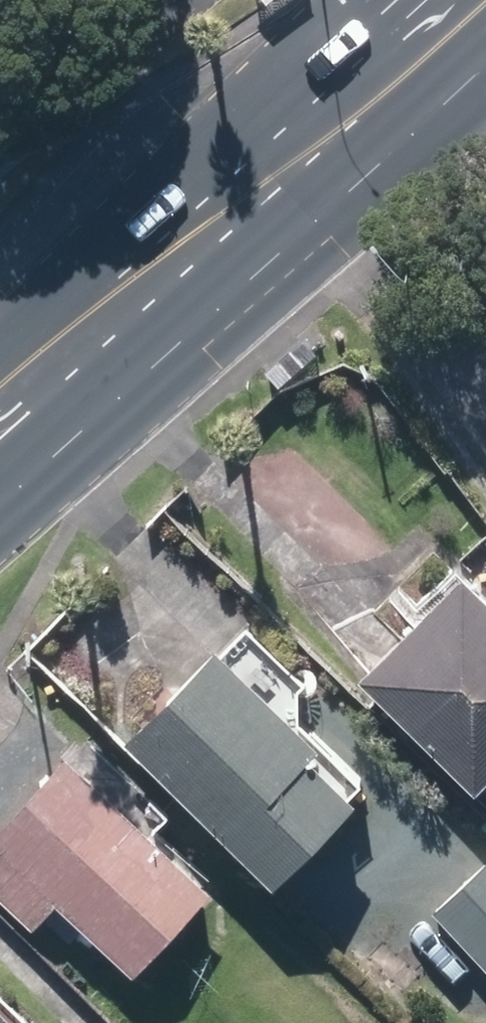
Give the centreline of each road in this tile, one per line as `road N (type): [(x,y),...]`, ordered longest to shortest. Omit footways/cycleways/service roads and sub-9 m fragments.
road 1 (primary): [(270,165),(0,407)]
road 2 (primary): [(485,64),(270,165)]
road 3 (primary): [(270,165),(342,0)]

